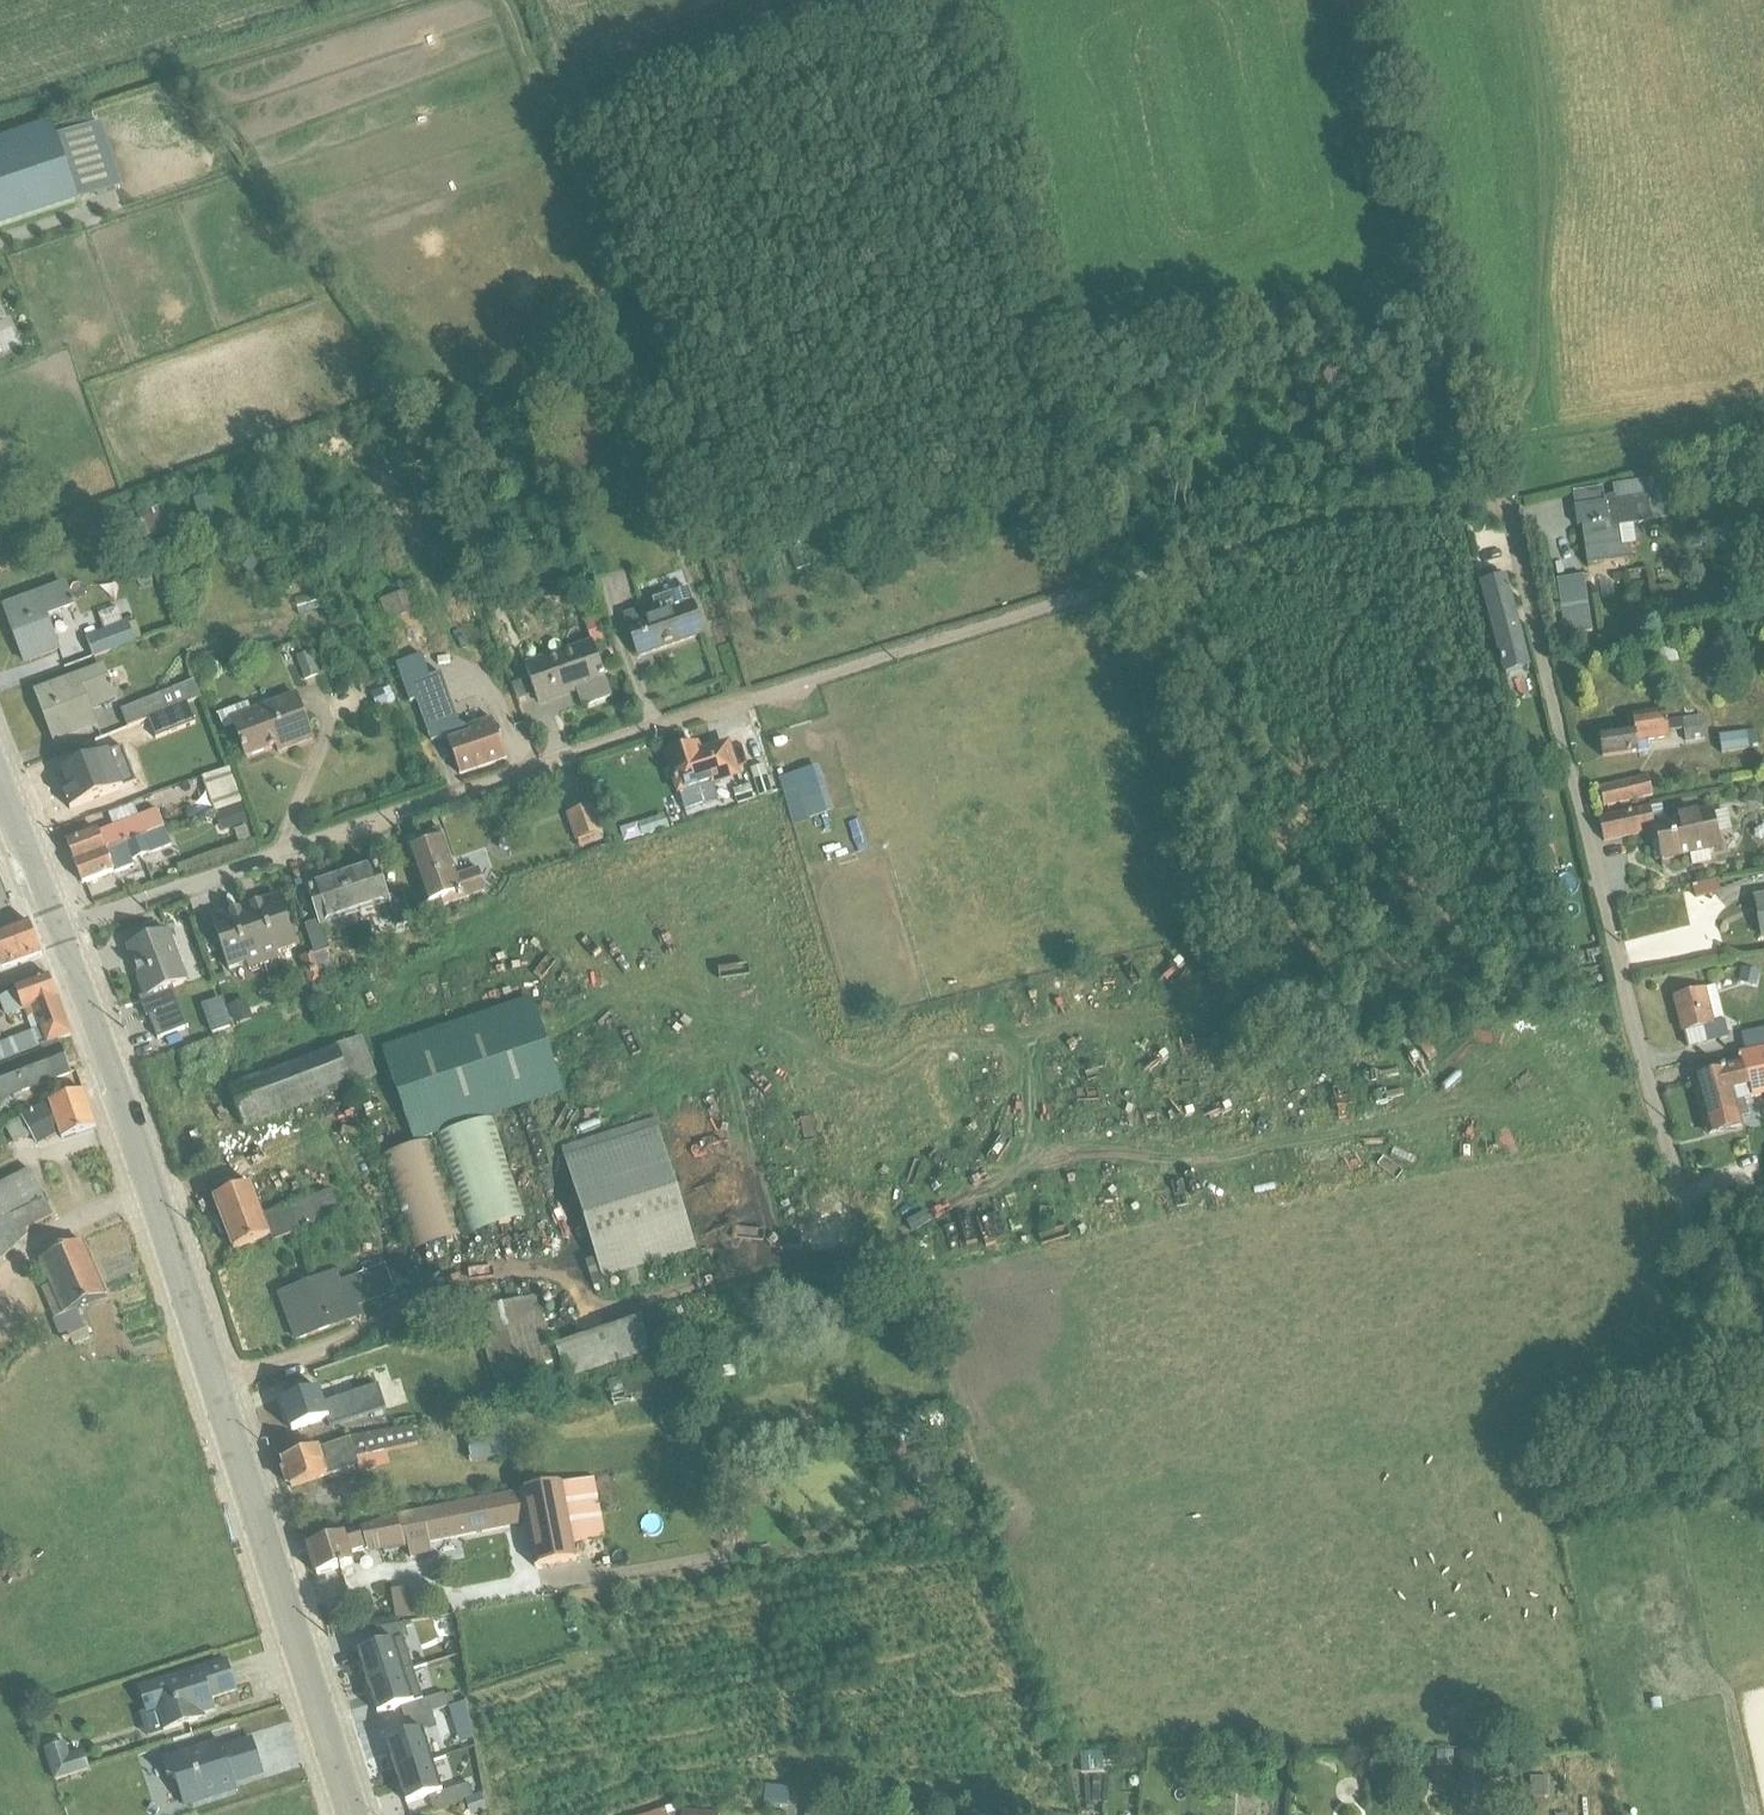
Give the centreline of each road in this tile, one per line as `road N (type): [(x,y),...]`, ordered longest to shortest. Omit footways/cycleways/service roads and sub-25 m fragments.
road 1 (track): [(60,936),(1105,590),(1484,491),(1508,508),(1714,1327),(1722,1345),(1763,1365)]
road 2 (tertiary): [(352,1814),(123,1098),(0,789)]
road 3 (track): [(876,0),(588,89),(553,87),(539,69),(518,0)]
road 4 (track): [(386,0),(0,125)]

